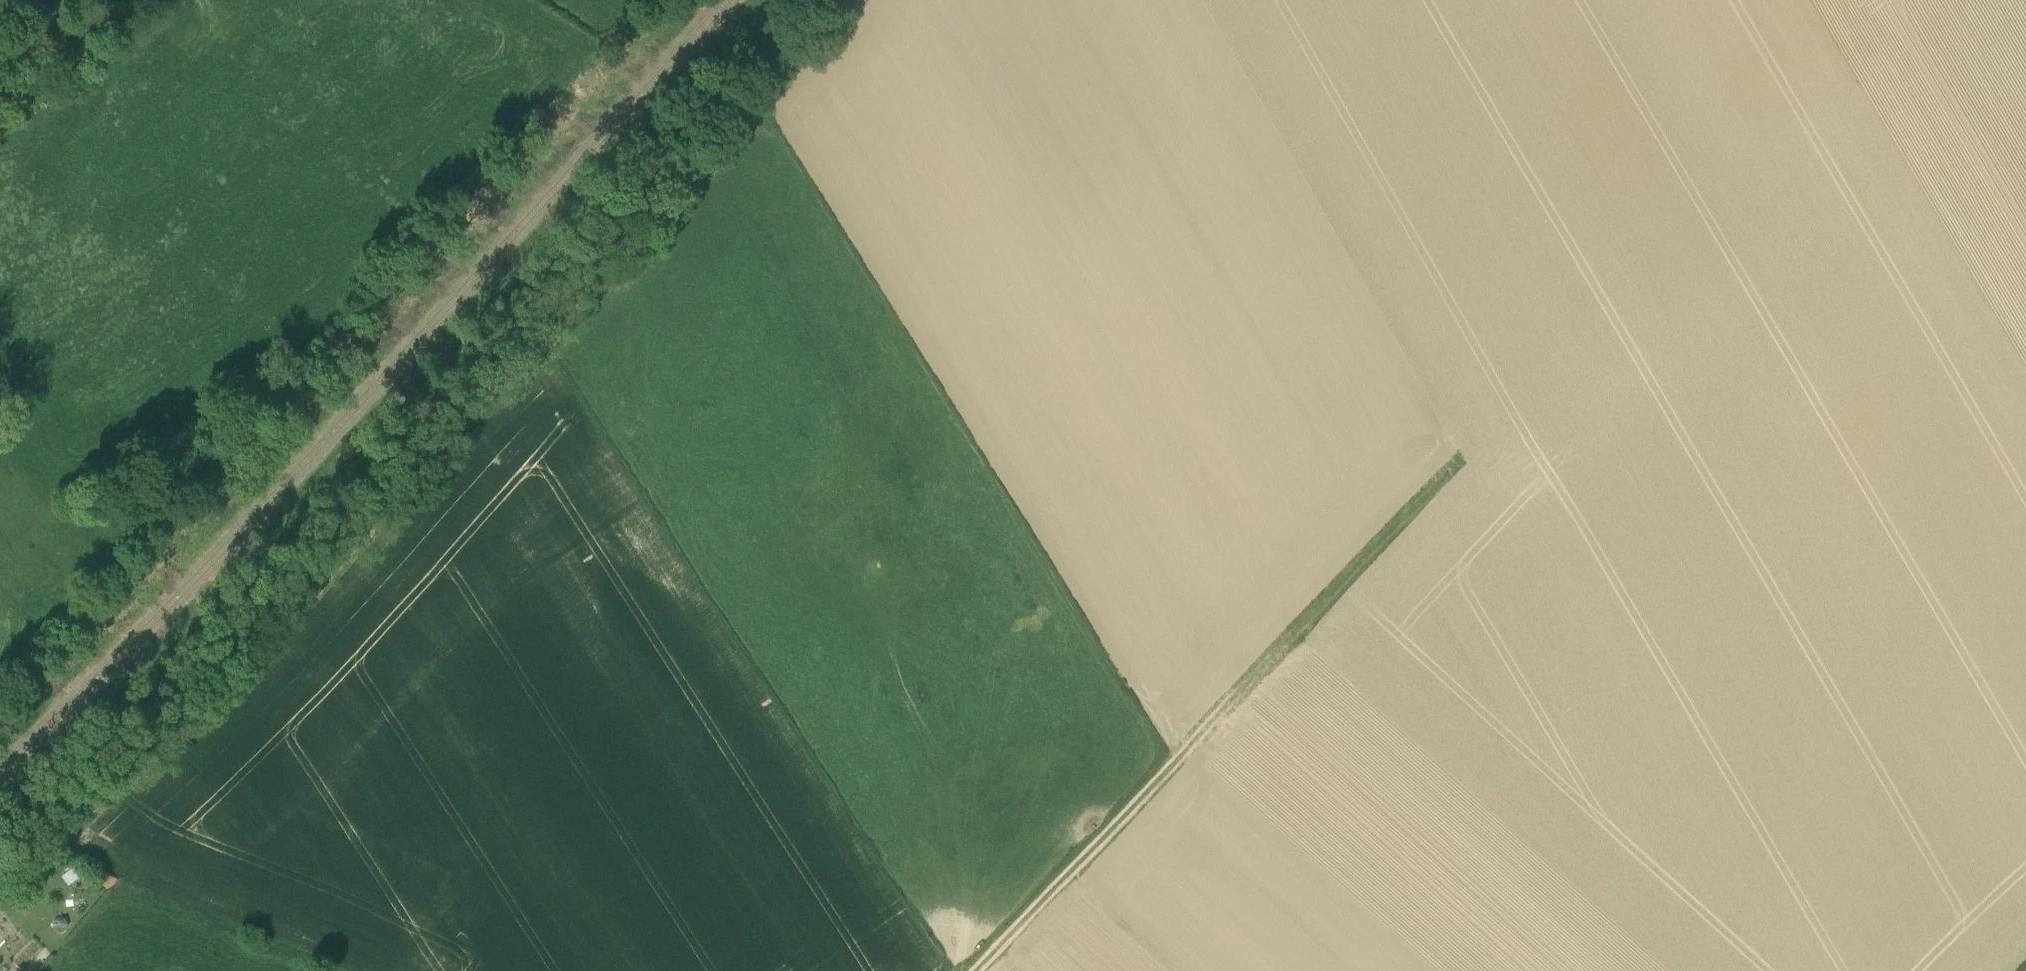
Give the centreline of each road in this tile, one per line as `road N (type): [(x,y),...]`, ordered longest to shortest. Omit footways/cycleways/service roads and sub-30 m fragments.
road 1 (track): [(1089,848),(969,970)]

